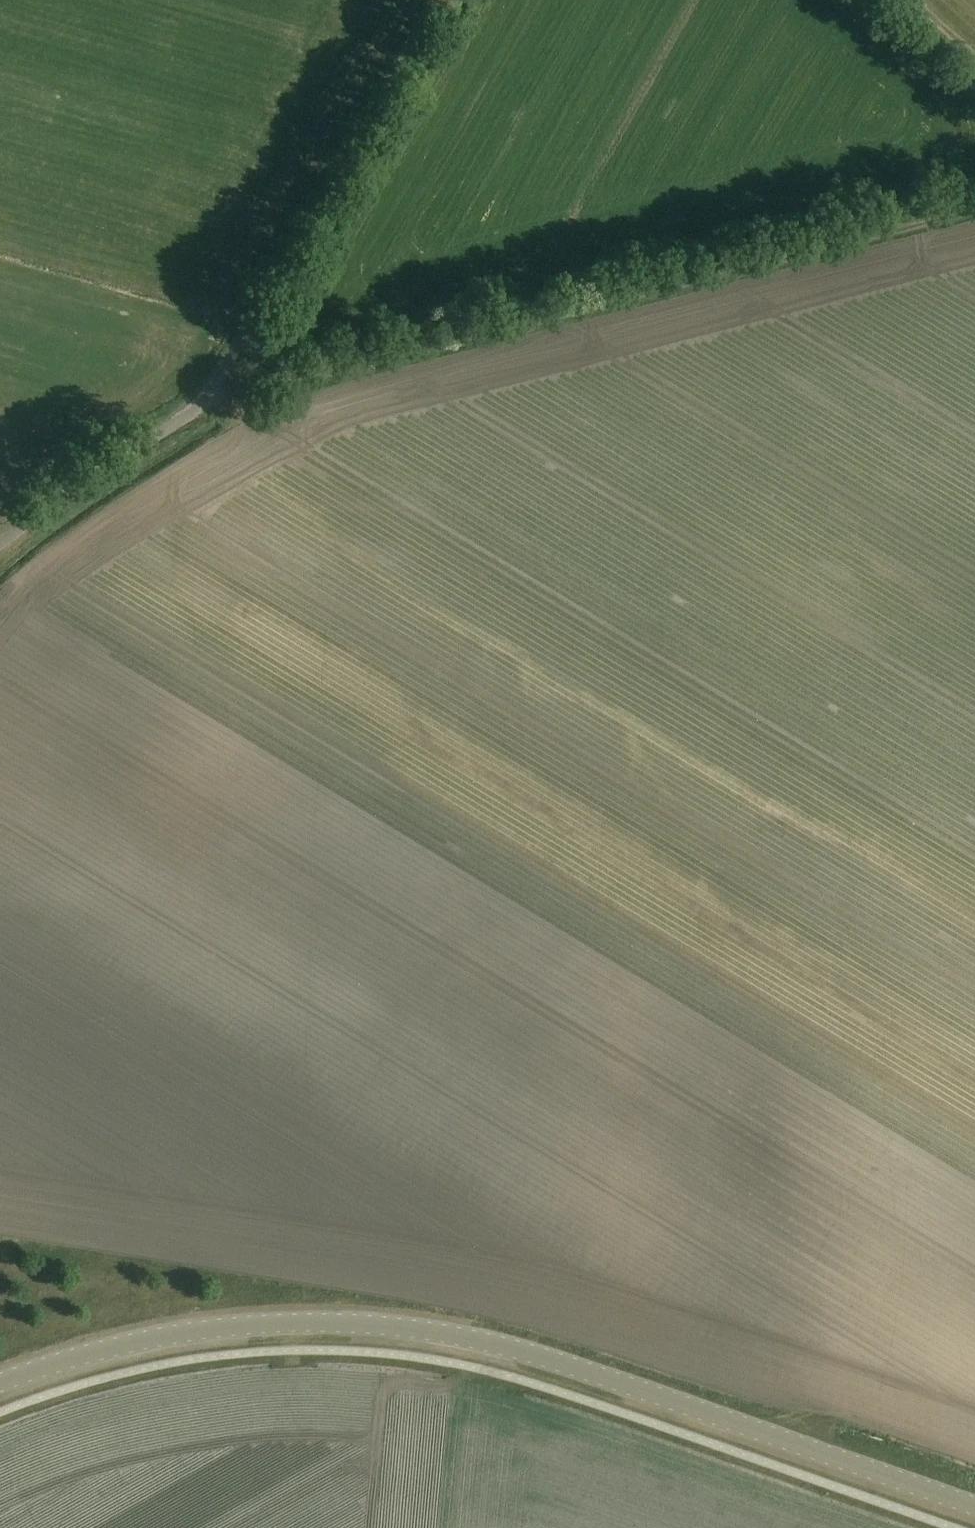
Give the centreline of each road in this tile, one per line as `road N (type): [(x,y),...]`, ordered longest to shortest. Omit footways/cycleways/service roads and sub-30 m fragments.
road 1 (tertiary): [(974,1505),(597,1373),(393,1327),(216,1327),(124,1343),(0,1384)]
road 2 (track): [(207,391),(266,389),(974,211)]
road 3 (unclassified): [(0,543),(207,391),(436,0)]

